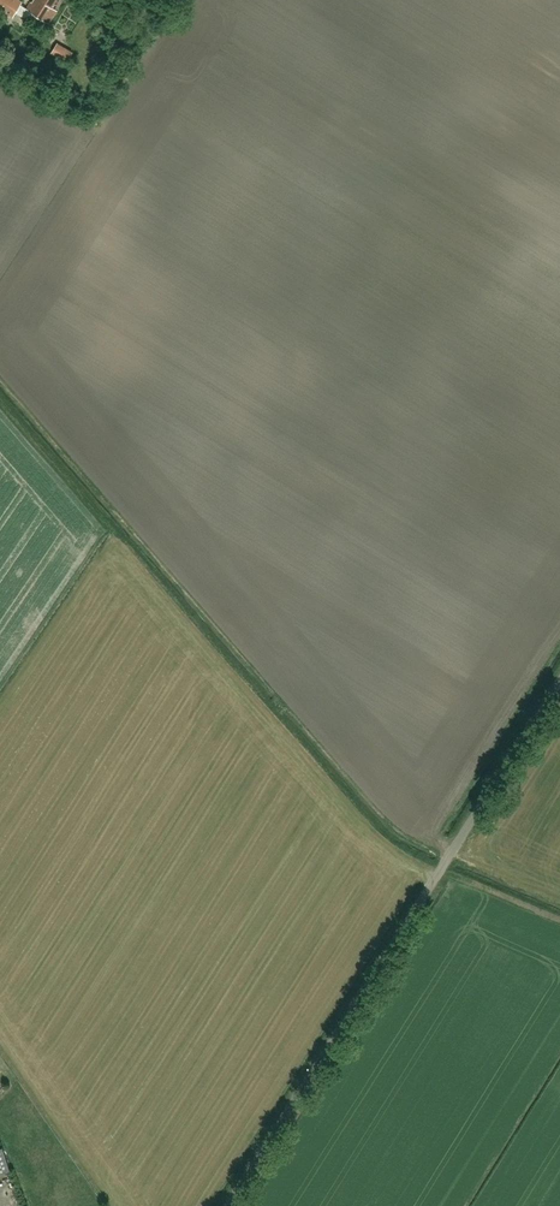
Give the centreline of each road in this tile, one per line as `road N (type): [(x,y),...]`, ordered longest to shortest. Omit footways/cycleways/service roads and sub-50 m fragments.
road 1 (unclassified): [(232,1205),(559,689)]

